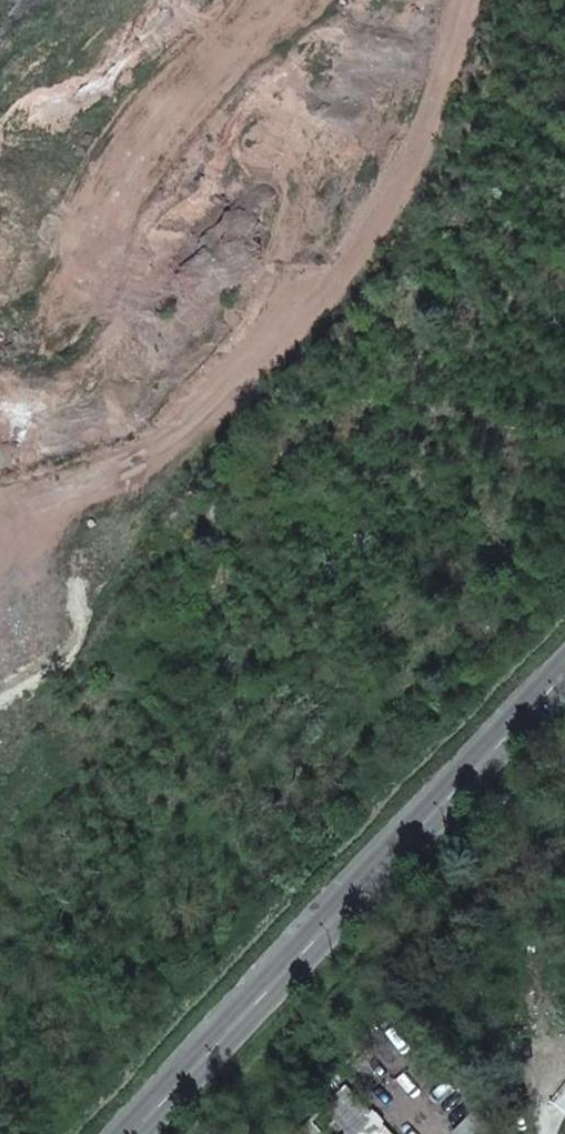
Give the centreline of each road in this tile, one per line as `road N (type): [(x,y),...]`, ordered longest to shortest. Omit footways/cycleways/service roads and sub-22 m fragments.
road 1 (track): [(0,531),(23,534),(86,515),(282,318),(431,116),(462,0)]
road 2 (secondary): [(564,672),(128,1133)]

